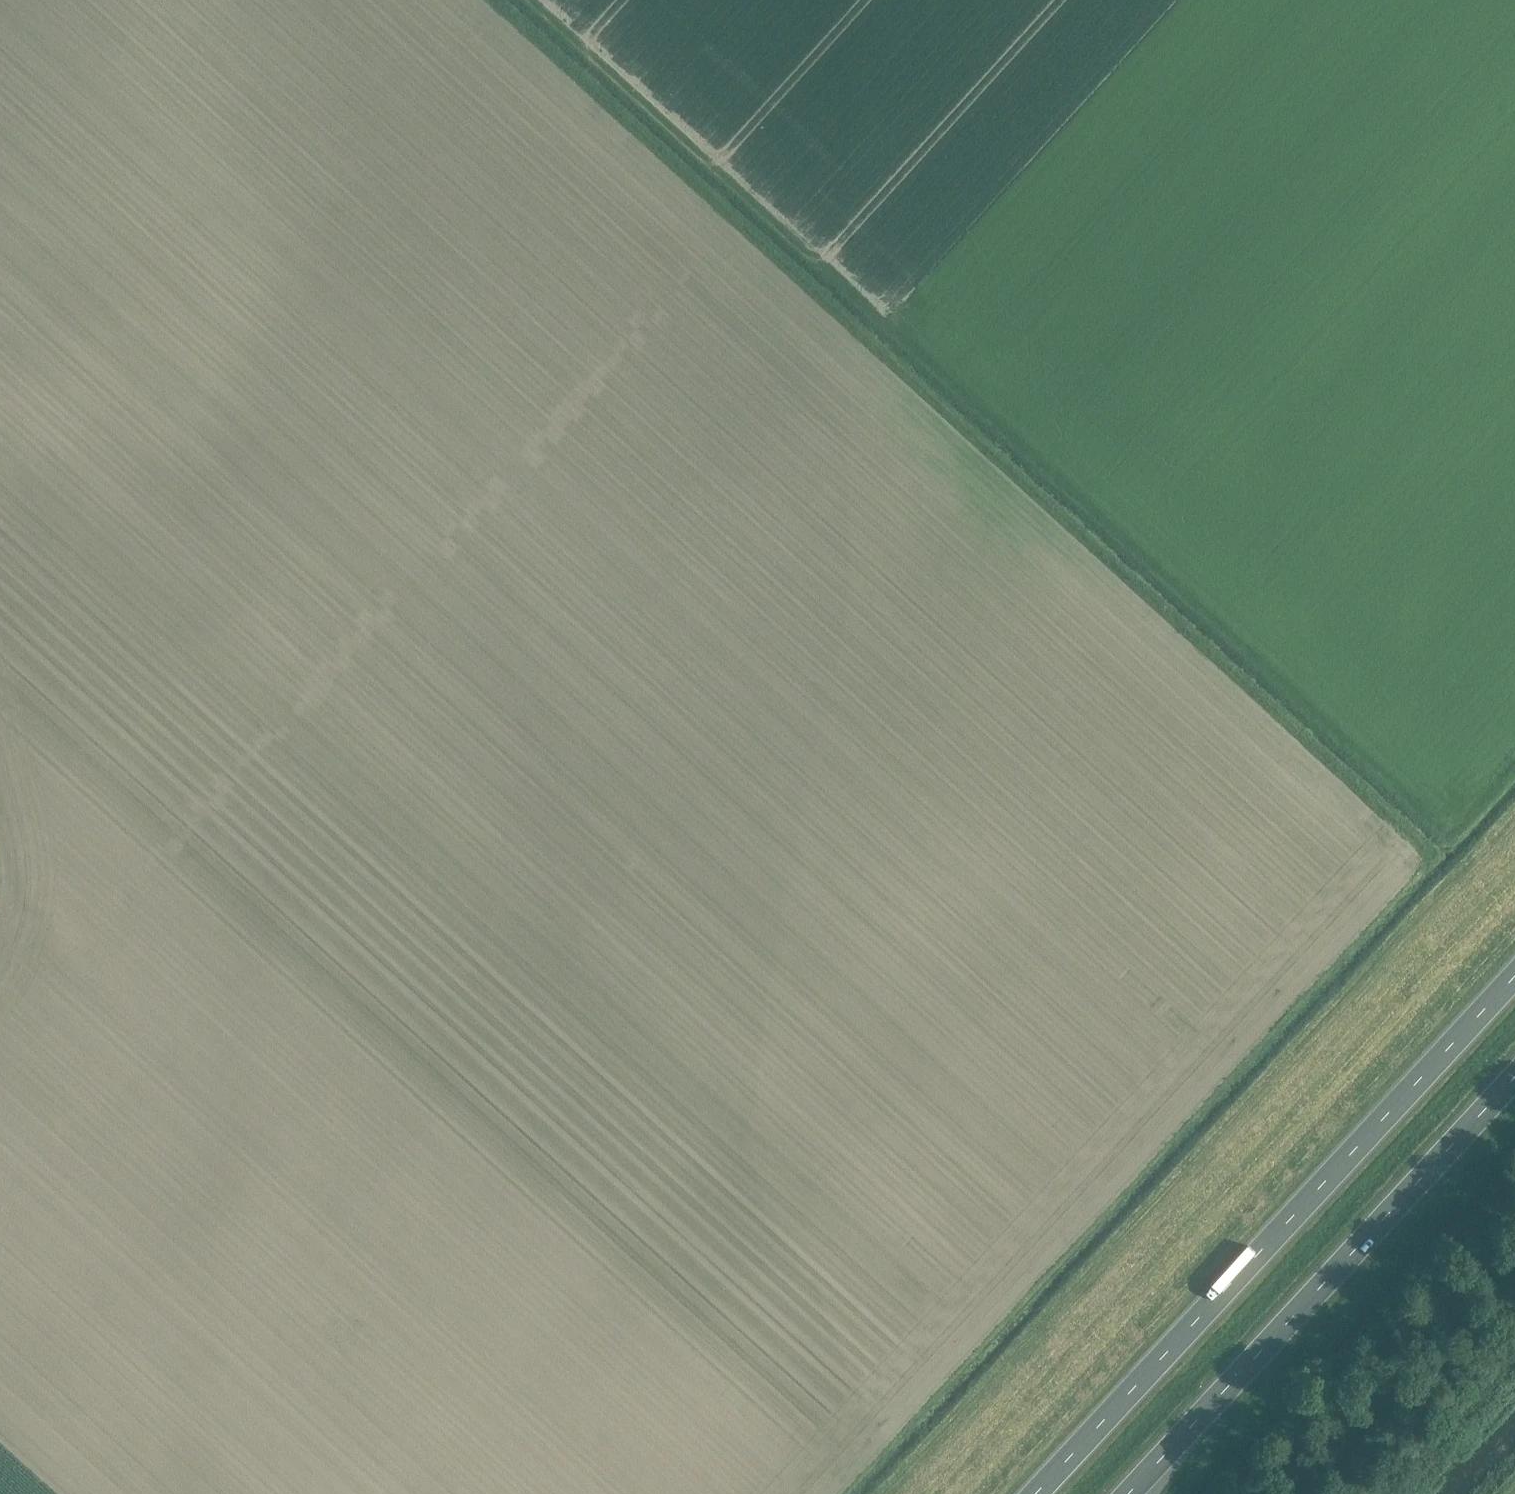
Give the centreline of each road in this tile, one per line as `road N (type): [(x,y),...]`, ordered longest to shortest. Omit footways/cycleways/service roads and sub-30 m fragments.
road 1 (trunk): [(1514,980),(1038,1493)]
road 2 (trunk): [(1133,1493),(1514,1081)]

